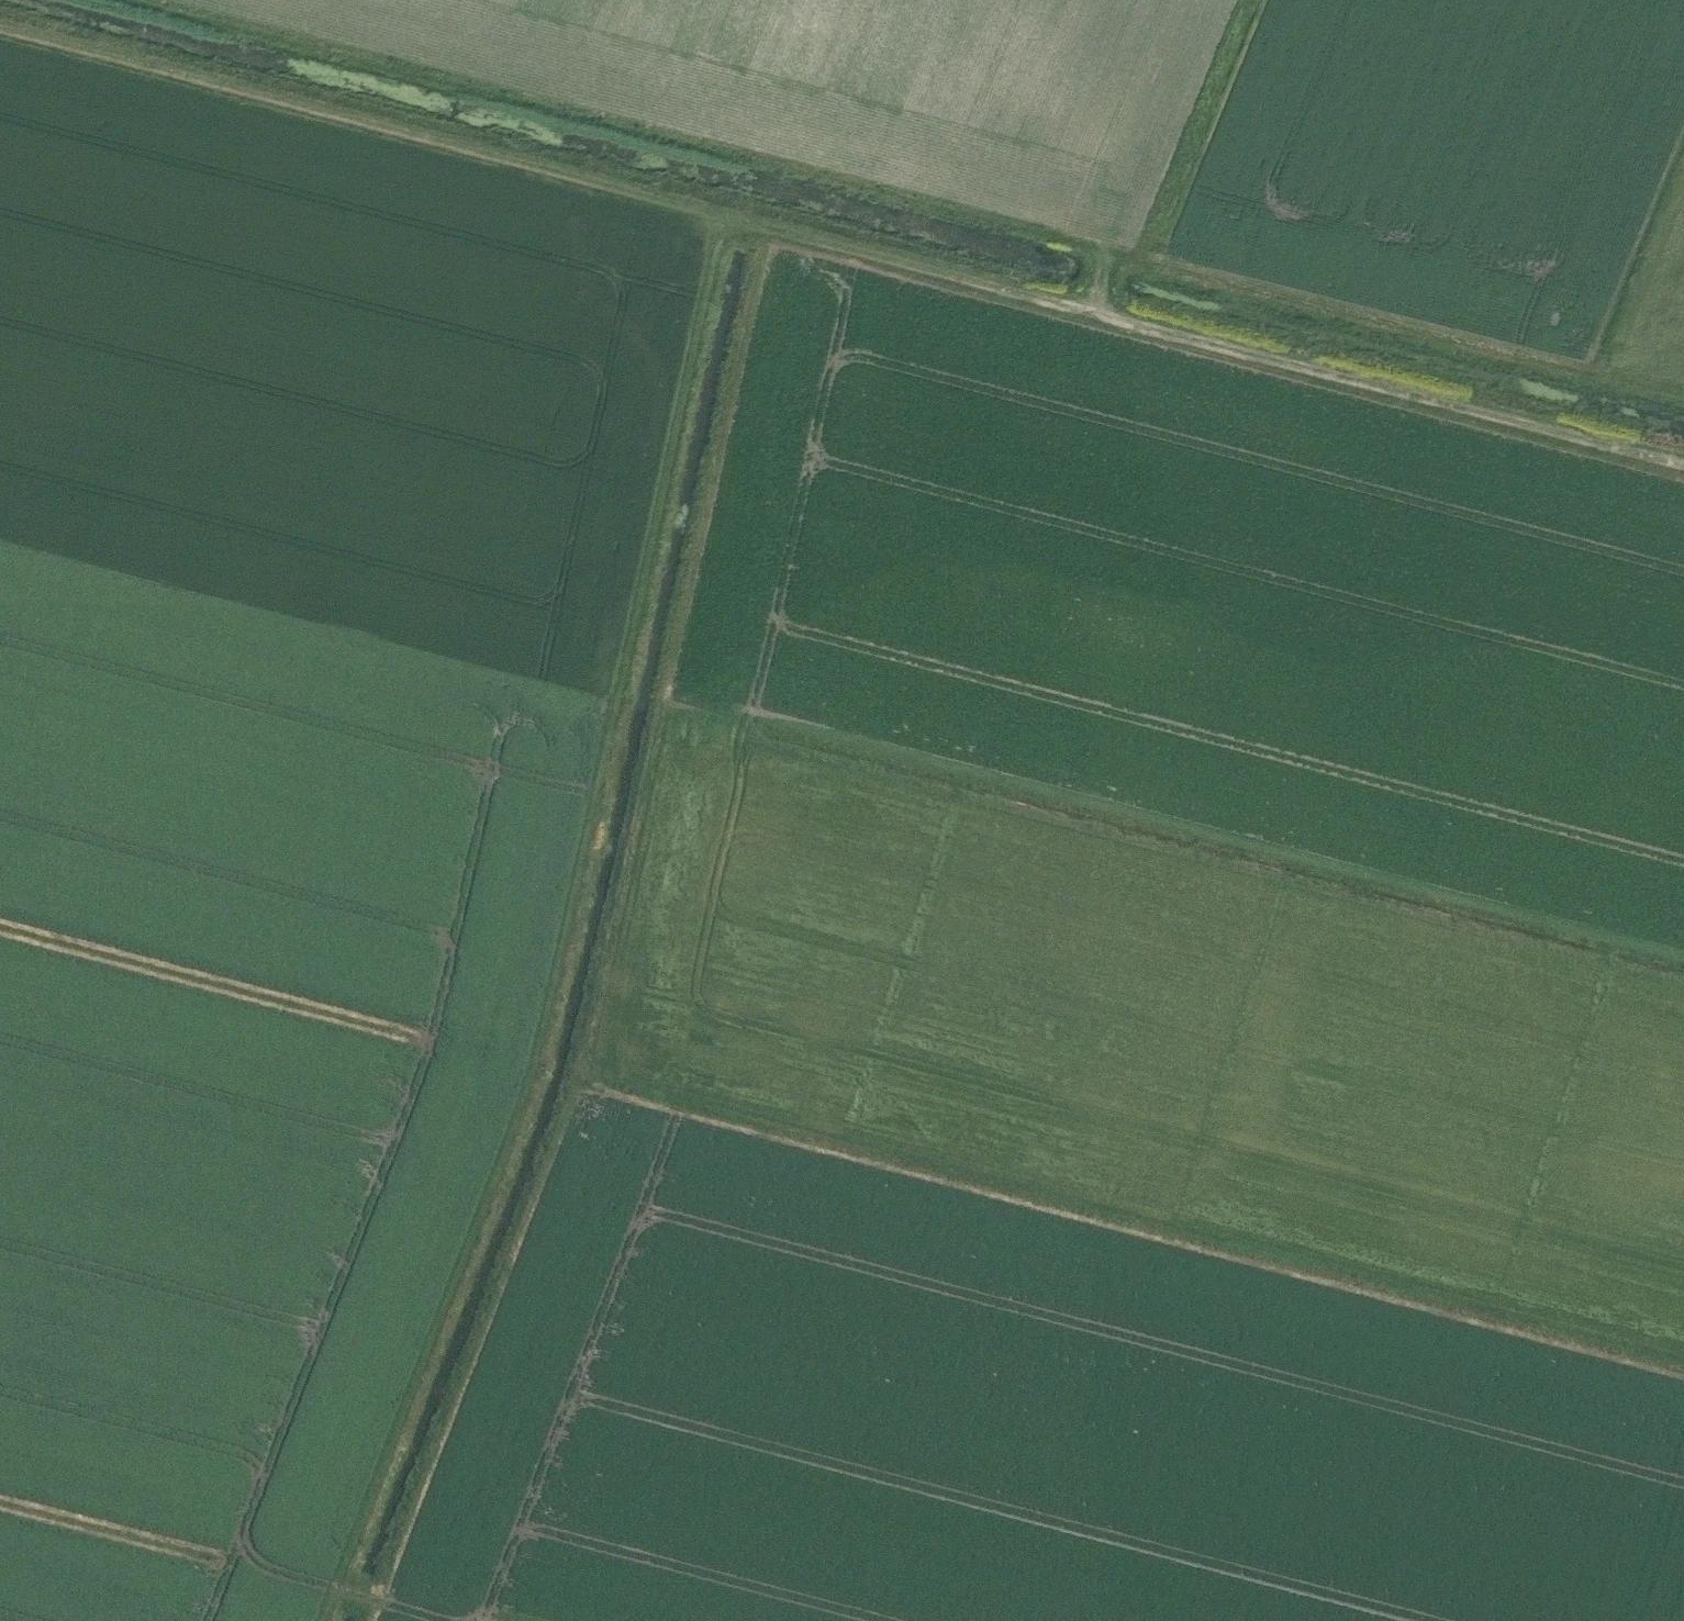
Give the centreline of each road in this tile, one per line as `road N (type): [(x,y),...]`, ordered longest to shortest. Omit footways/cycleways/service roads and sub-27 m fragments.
road 1 (track): [(1683,463),(0,27)]

